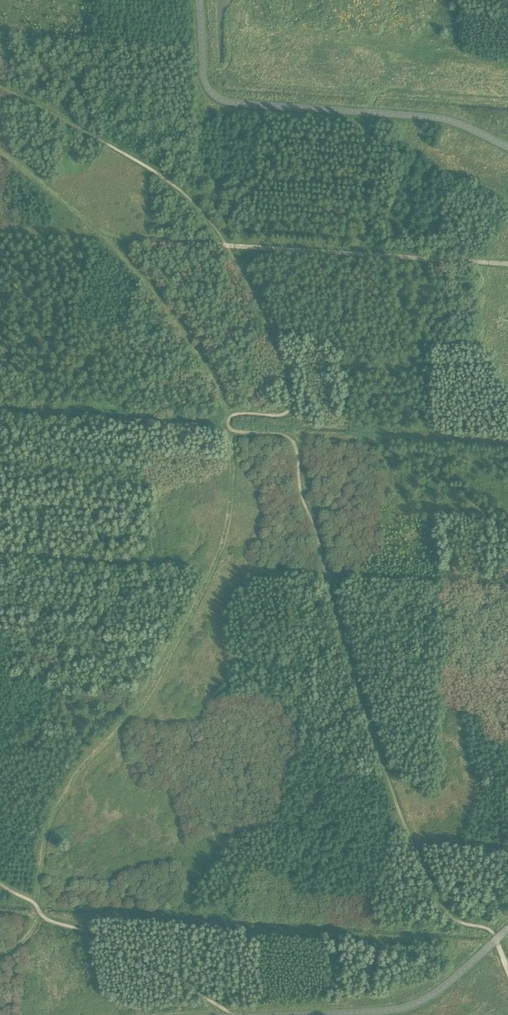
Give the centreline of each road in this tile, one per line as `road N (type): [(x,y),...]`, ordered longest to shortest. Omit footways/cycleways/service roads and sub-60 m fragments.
road 1 (track): [(360,255),(0,231)]
road 2 (track): [(228,418),(211,370),(158,294),(107,238),(0,155)]
road 3 (track): [(0,554),(213,570)]
road 4 (track): [(355,88),(360,255)]
road 5 (track): [(355,88),(507,98)]
road 6 (track): [(507,265),(360,255)]
road 7 (track): [(237,68),(355,88)]

